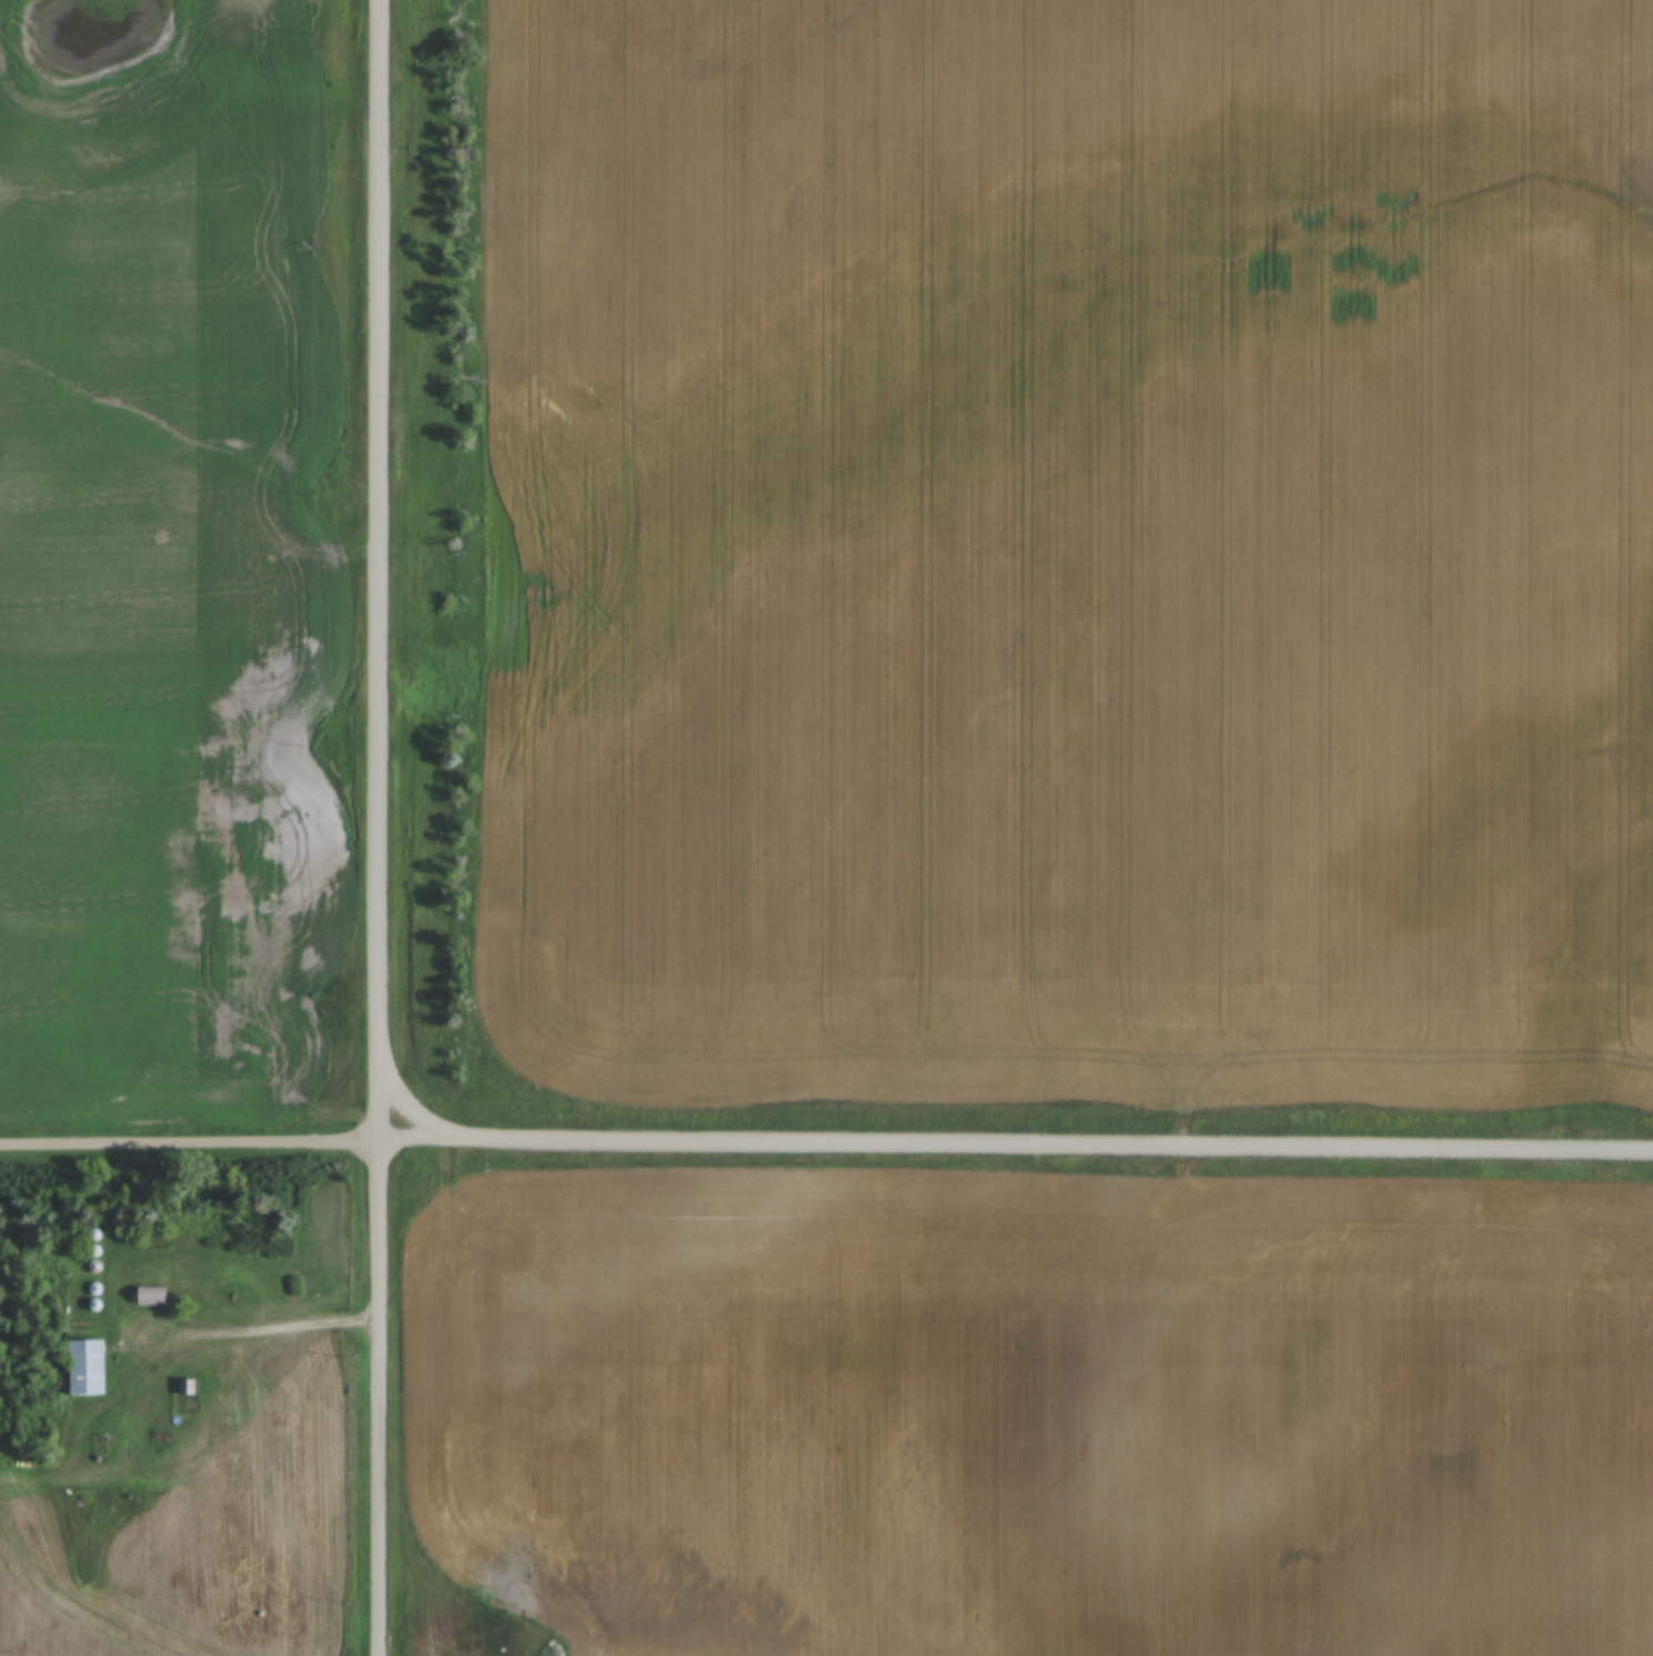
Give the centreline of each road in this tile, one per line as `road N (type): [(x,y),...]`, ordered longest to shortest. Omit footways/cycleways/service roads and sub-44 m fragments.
road 1 (tertiary): [(379,1655),(379,0)]
road 2 (tertiary): [(1652,1151),(379,1140)]
road 3 (tertiary): [(464,1138),(405,1100),(379,1058)]

